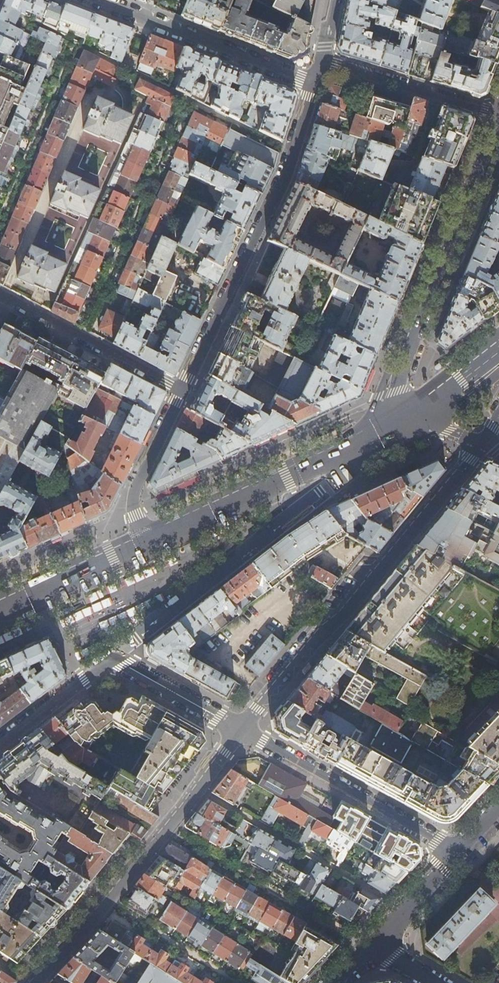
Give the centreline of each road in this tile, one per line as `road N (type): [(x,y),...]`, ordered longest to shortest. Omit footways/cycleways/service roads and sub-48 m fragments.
road 1 (residential): [(238,728),(482,445)]
road 2 (residential): [(498,119),(394,383),(388,434)]
road 3 (residential): [(184,389),(292,152),(314,84)]
road 4 (residential): [(31,982),(238,728)]
road 5 (residential): [(328,484),(109,657)]
road 6 (primary): [(388,434),(148,544)]
road 7 (residential): [(238,728),(458,852)]
road 8 (residential): [(100,0),(314,84)]
road 9 (residential): [(314,84),(323,60),(498,113)]
road 10 (residential): [(184,389),(0,296)]
road 11 (residential): [(148,544),(136,491),(184,389)]
road 12 (primary): [(148,544),(0,612)]
road 13 (residential): [(109,657),(238,728)]
road 14 (residential): [(109,657),(0,742)]
road 15 (residential): [(370,946),(458,852)]

